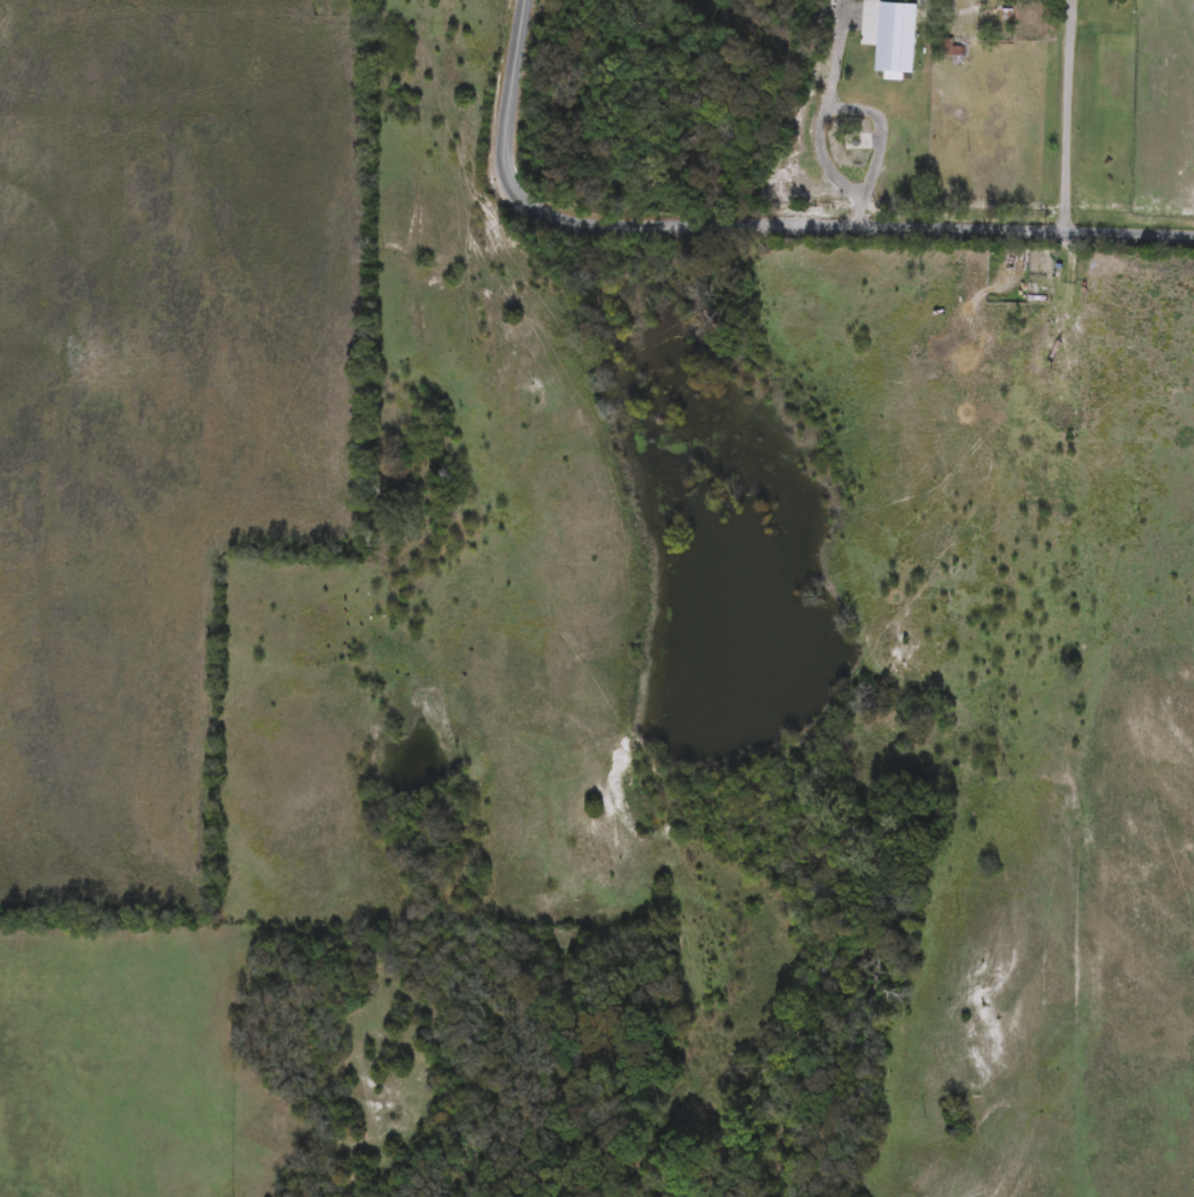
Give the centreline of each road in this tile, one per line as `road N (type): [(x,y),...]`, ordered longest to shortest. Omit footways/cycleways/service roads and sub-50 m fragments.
road 1 (residential): [(512,0),(493,154),(504,181),(553,208),(1193,239)]

